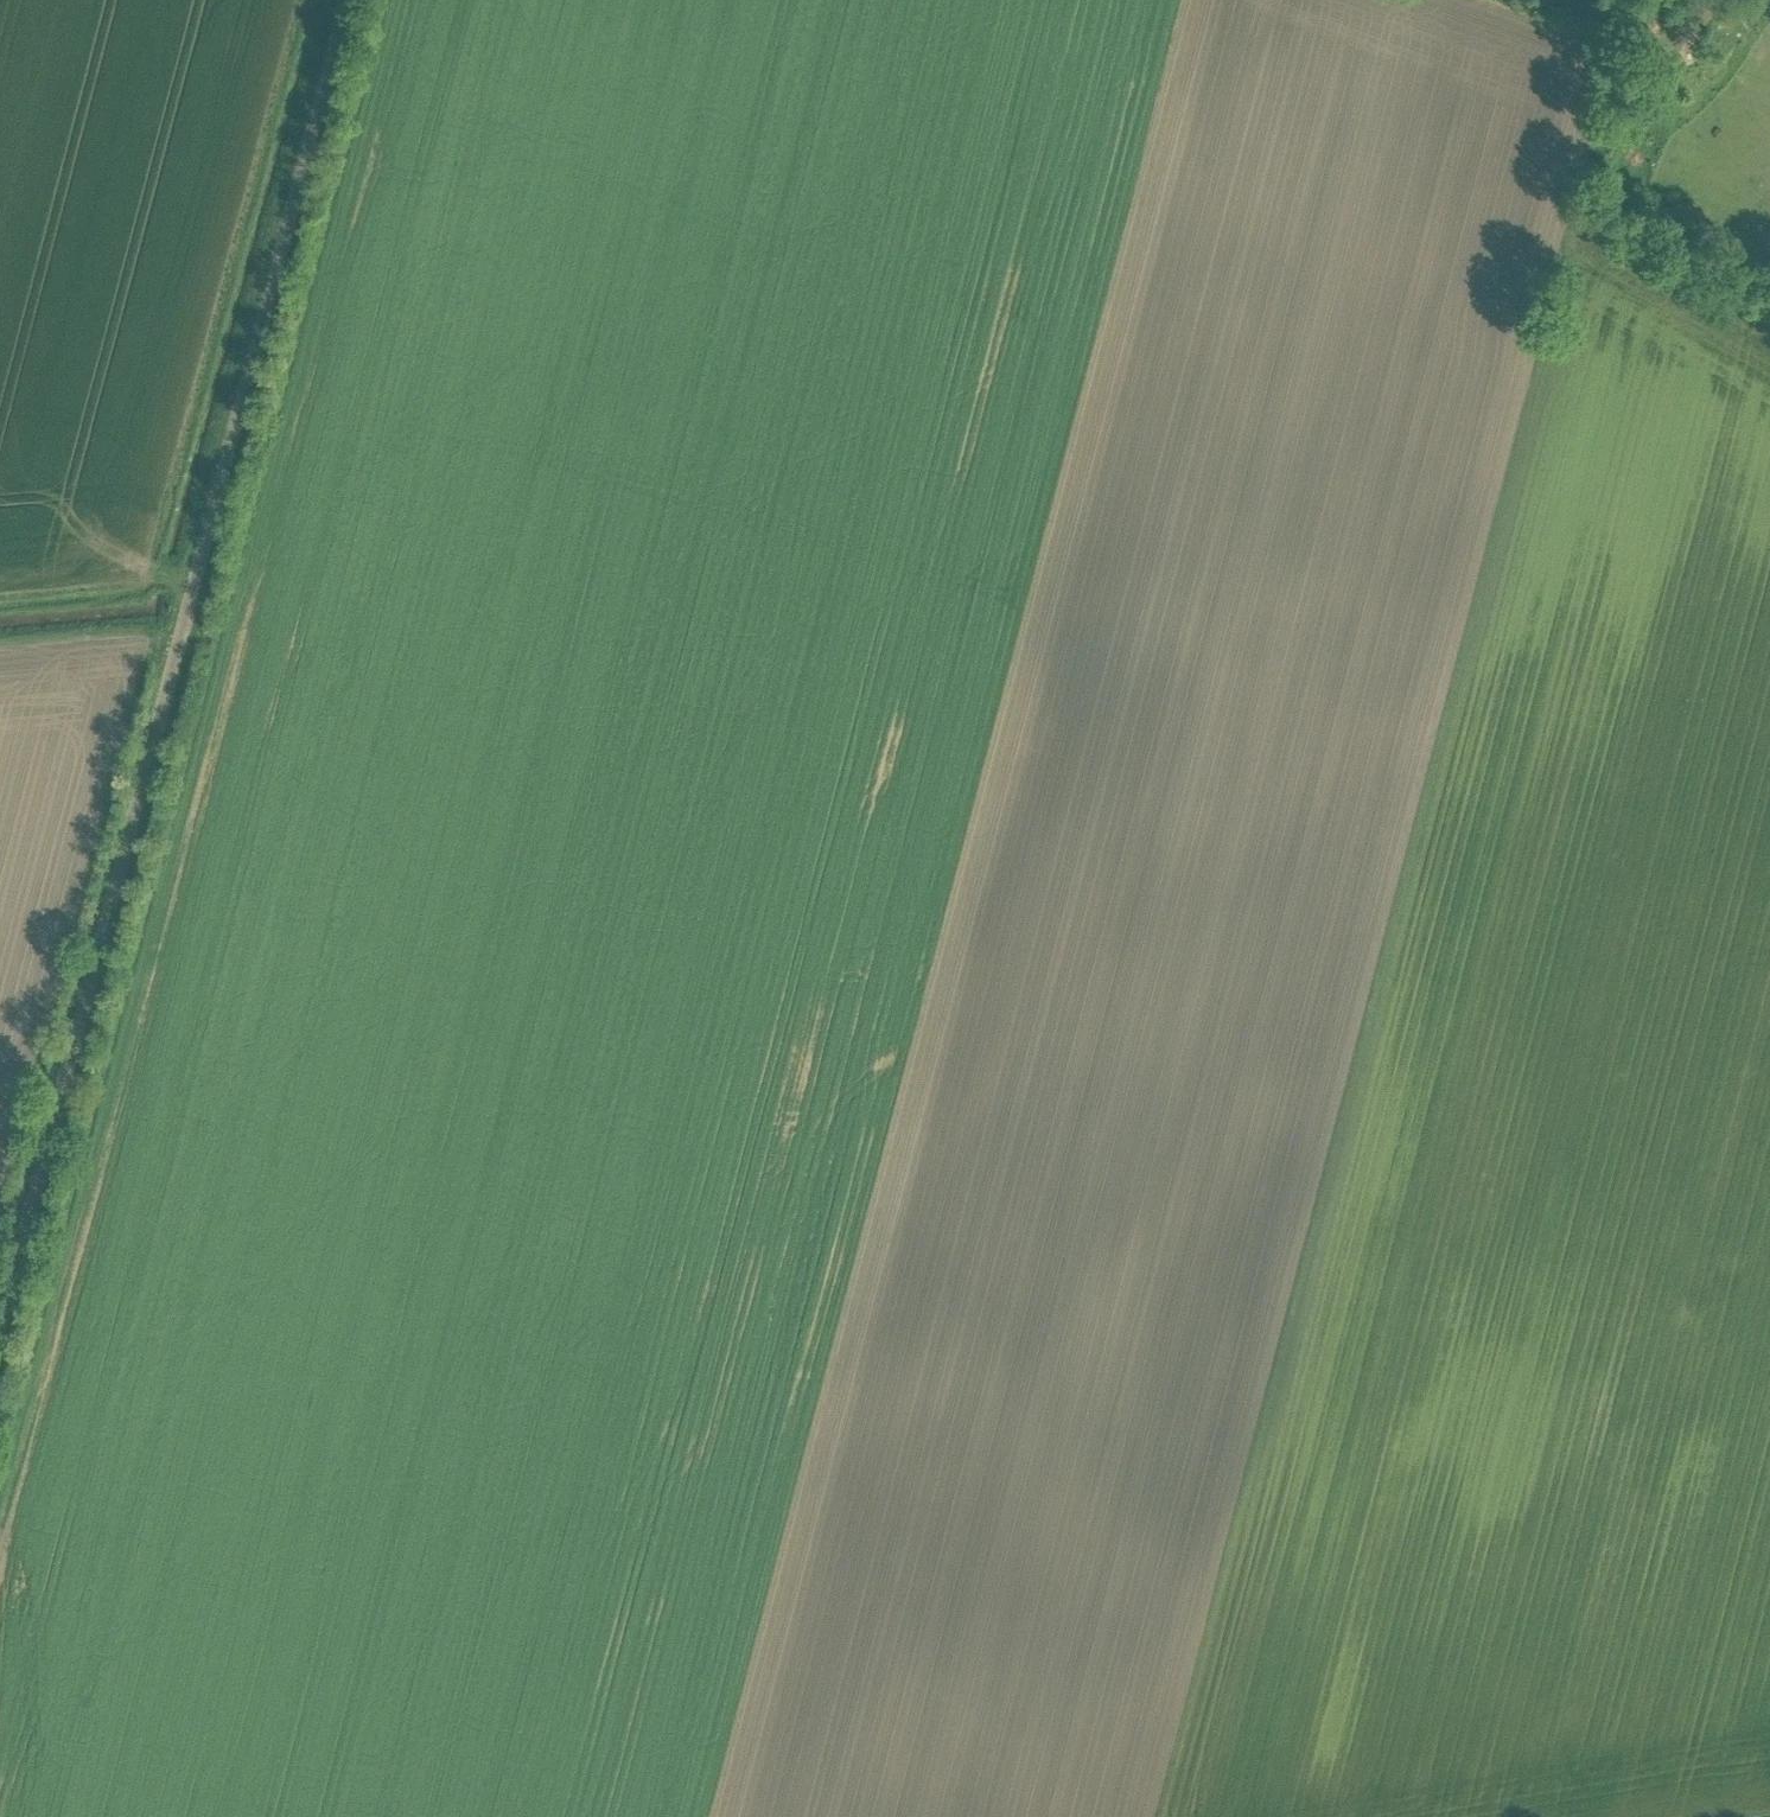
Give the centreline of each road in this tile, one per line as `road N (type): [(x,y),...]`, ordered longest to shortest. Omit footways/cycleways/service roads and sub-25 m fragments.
road 1 (track): [(346,0),(0,1316)]

